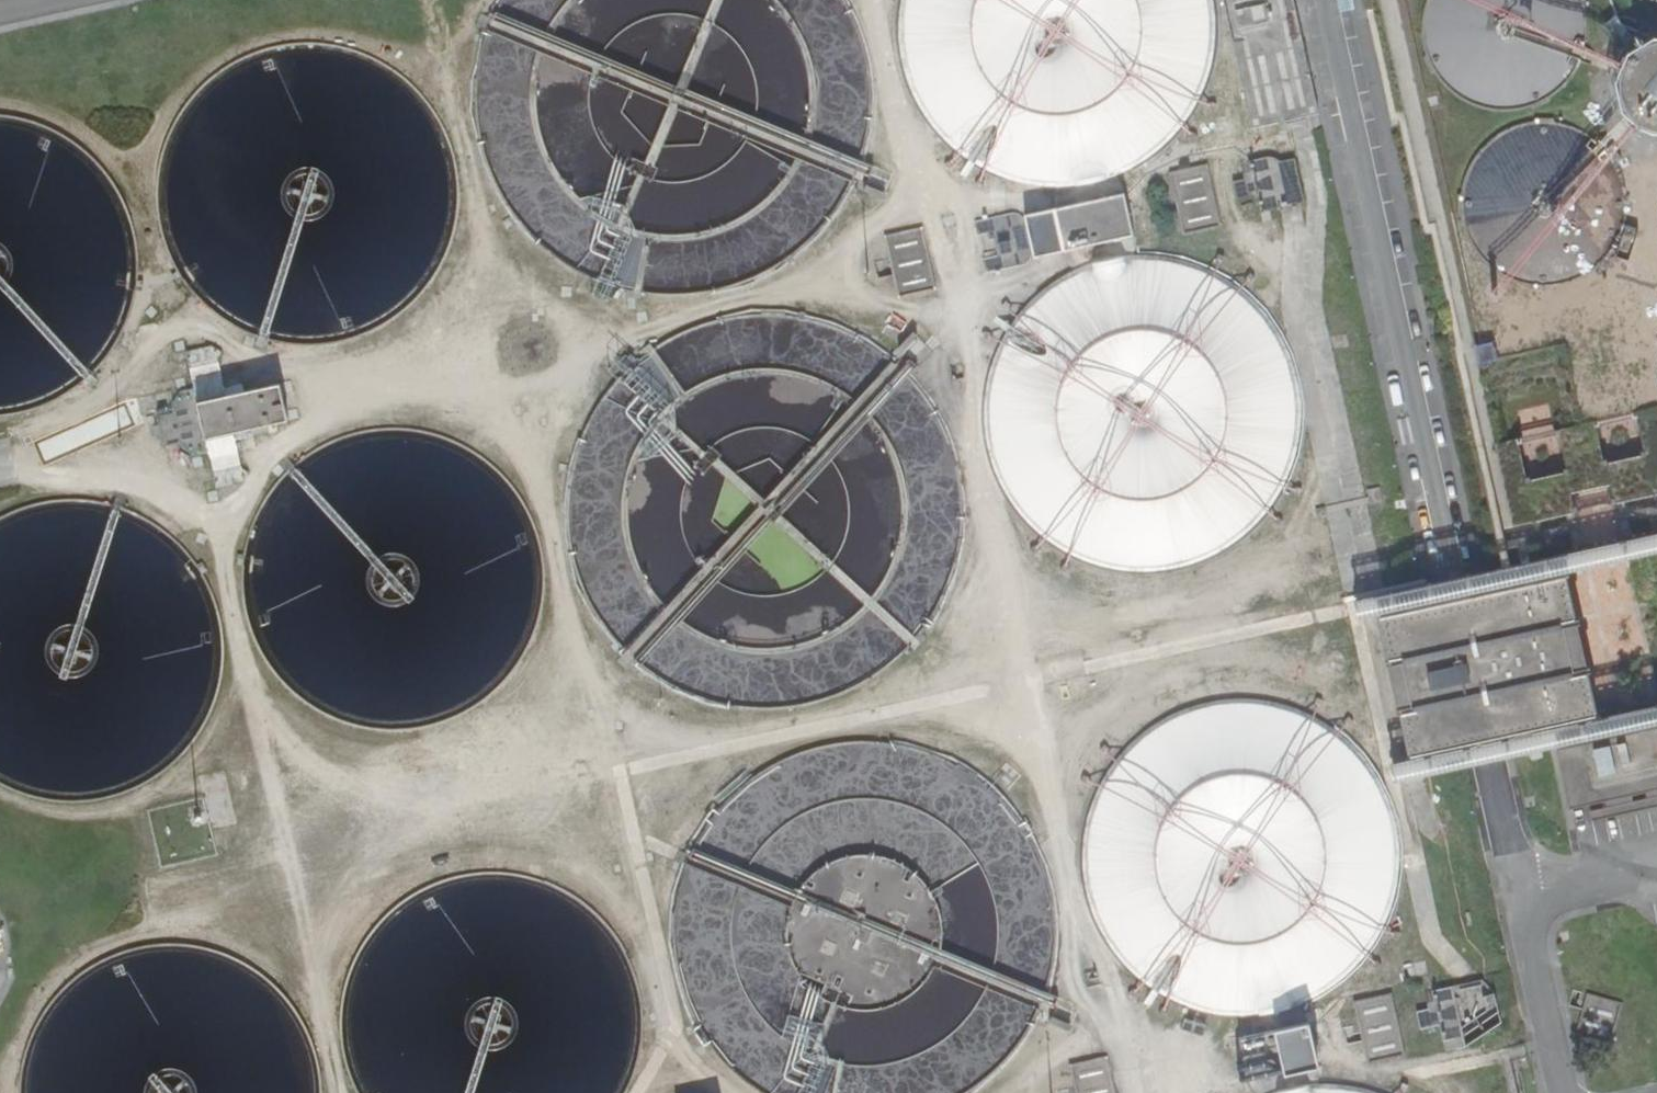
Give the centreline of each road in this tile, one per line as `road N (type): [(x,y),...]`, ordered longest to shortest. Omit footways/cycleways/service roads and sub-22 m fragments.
road 1 (track): [(879,0),(961,289),(979,477),(1126,1092)]
road 2 (track): [(14,463),(27,431),(105,394),(151,343),(182,327),(219,337),(272,373),(354,381),(428,372),(488,281),(465,141),(426,0)]
road 3 (track): [(334,1092),(328,1032),(214,514),(139,486),(14,463)]
road 4 (track): [(530,421),(612,735),(584,775),(390,802),(252,700)]
road 5 (track): [(488,281),(588,337),(831,282),(927,169)]
road 6 (track): [(588,337),(530,421),(428,372)]
road 7 (track): [(313,971),(390,802)]
road 8 (track): [(967,325),(831,282)]
road 9 (track): [(1109,1017),(996,1092)]

